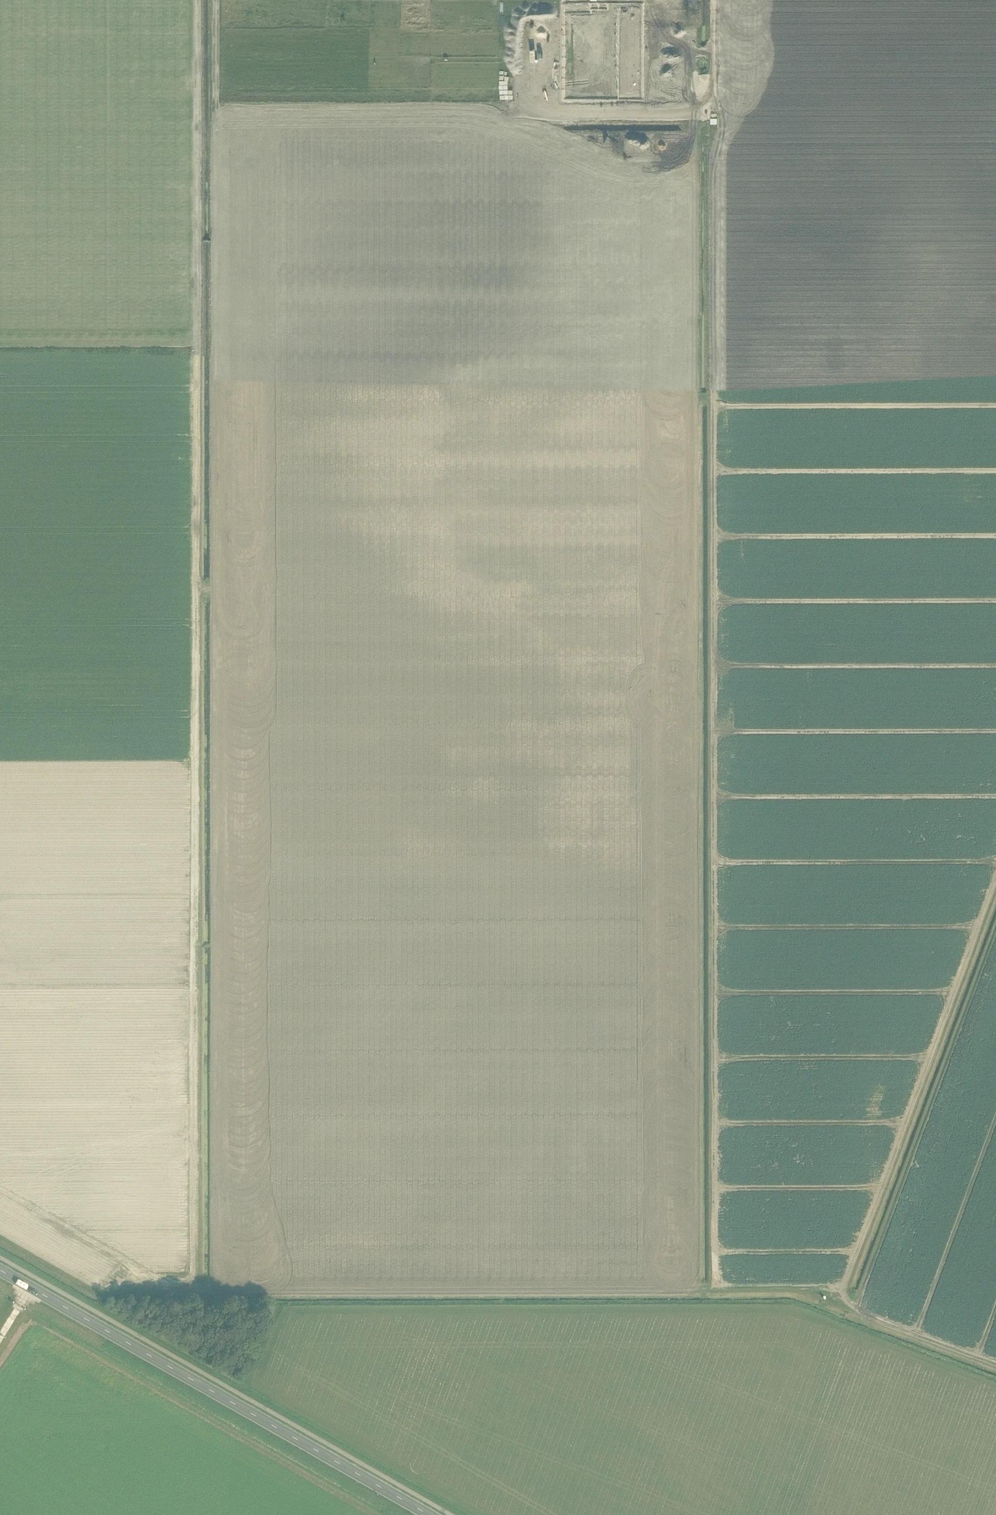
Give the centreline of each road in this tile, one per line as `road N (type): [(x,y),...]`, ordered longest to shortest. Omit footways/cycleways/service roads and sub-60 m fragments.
road 1 (secondary): [(421,1514),(0,1272)]

